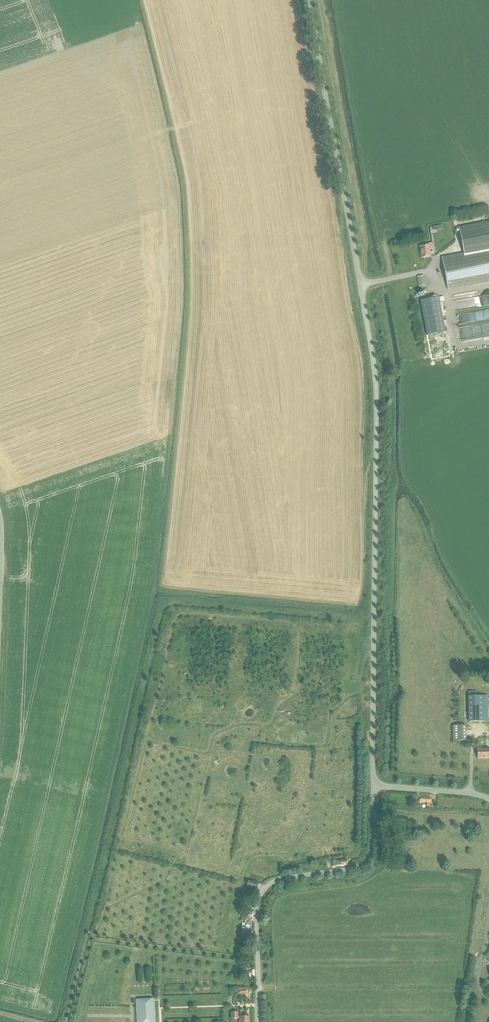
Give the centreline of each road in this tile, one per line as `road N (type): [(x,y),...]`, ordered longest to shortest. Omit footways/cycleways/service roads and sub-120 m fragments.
road 1 (unclassified): [(373,785),(375,382),(310,0)]
road 2 (unclassified): [(259,1021),(258,899),(281,878),(366,859),(373,785)]

